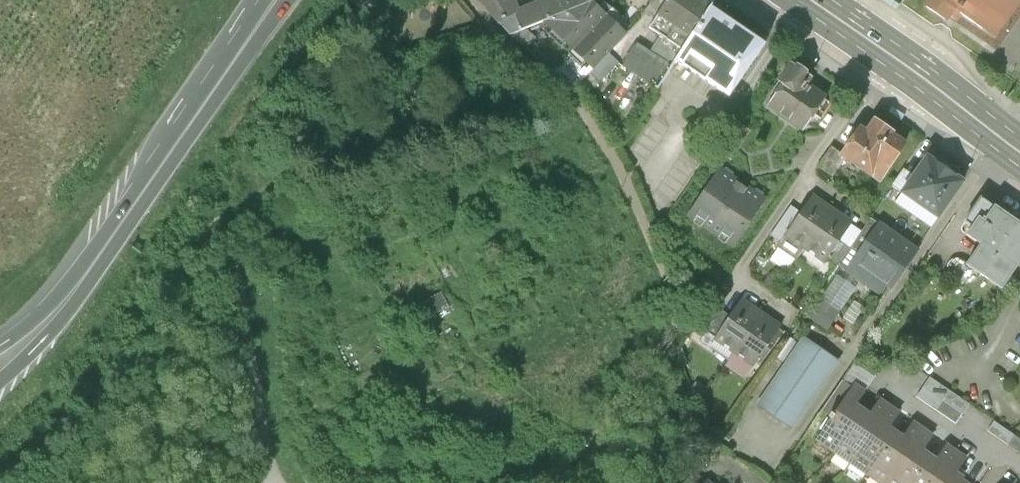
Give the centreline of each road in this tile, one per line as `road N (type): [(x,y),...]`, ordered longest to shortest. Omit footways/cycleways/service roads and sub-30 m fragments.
road 1 (motorway): [(64,302),(275,0)]
road 2 (primary): [(807,0),(1013,145)]

